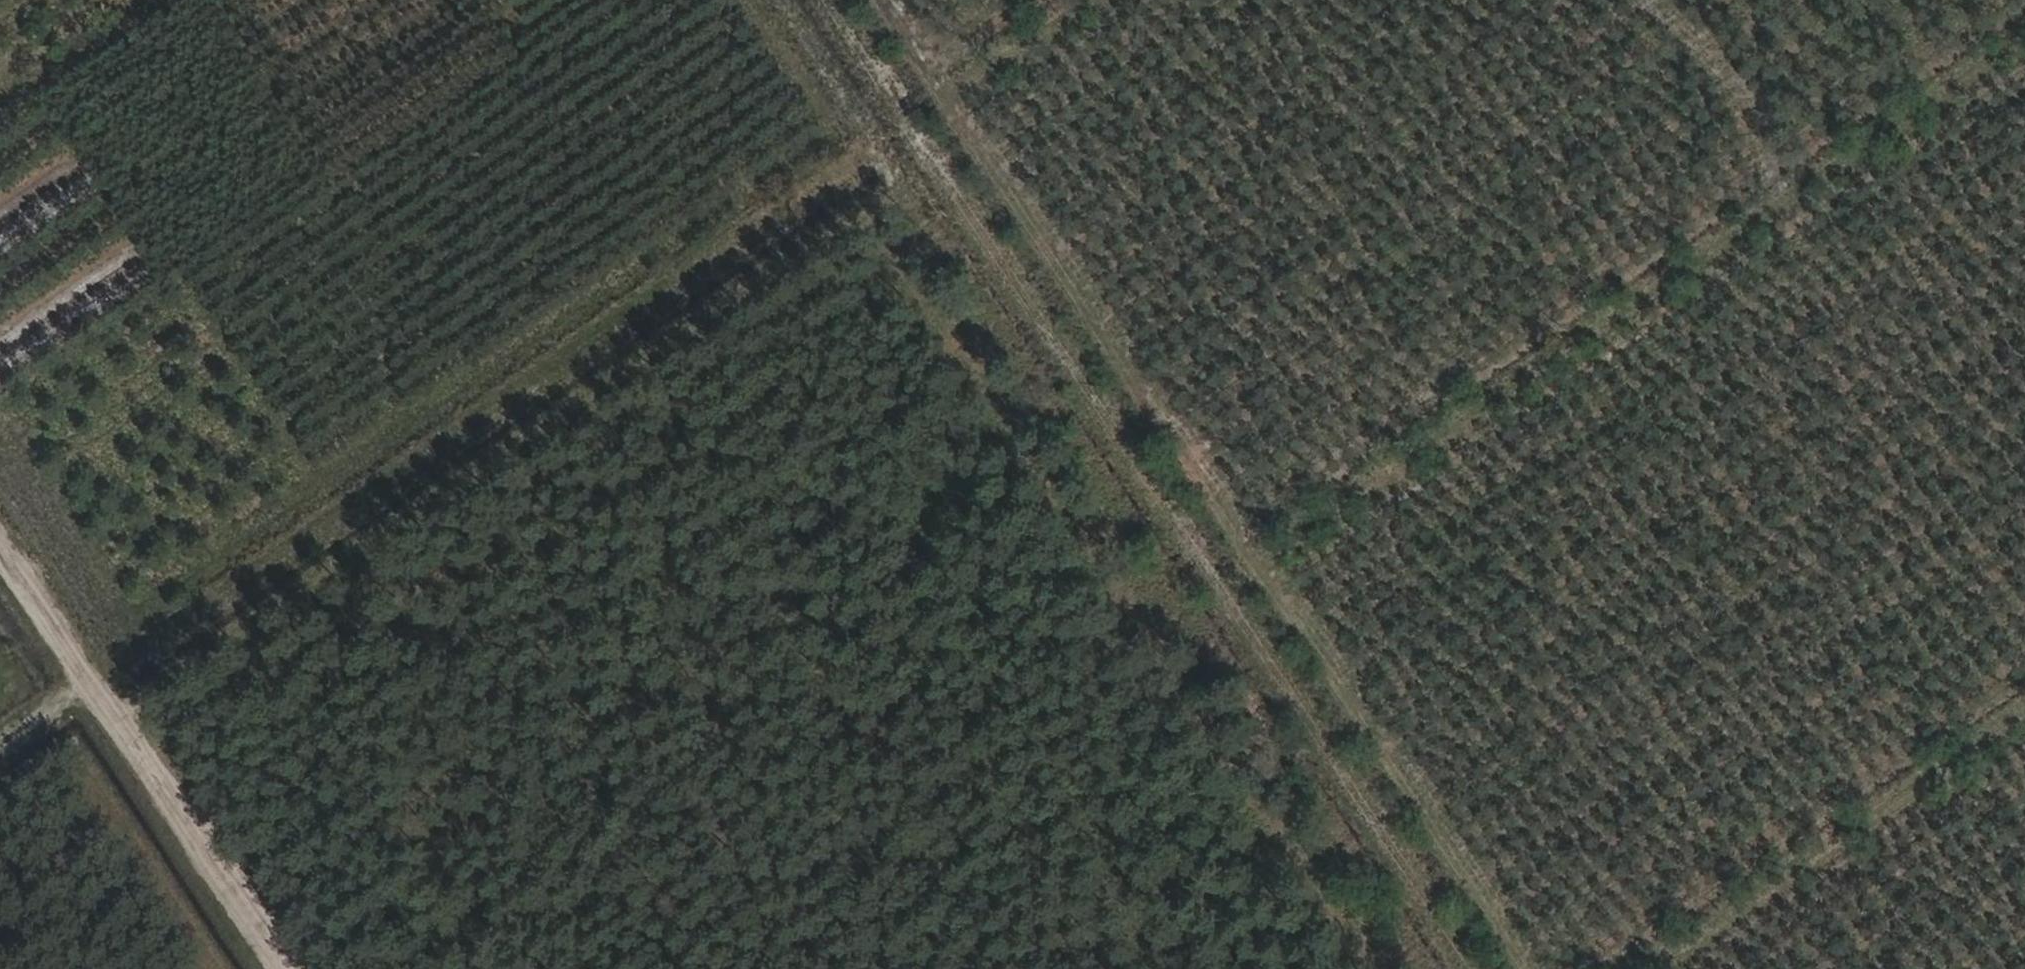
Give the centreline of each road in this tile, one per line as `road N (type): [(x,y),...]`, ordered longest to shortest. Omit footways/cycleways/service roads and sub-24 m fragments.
road 1 (track): [(0,533),(290,968)]

